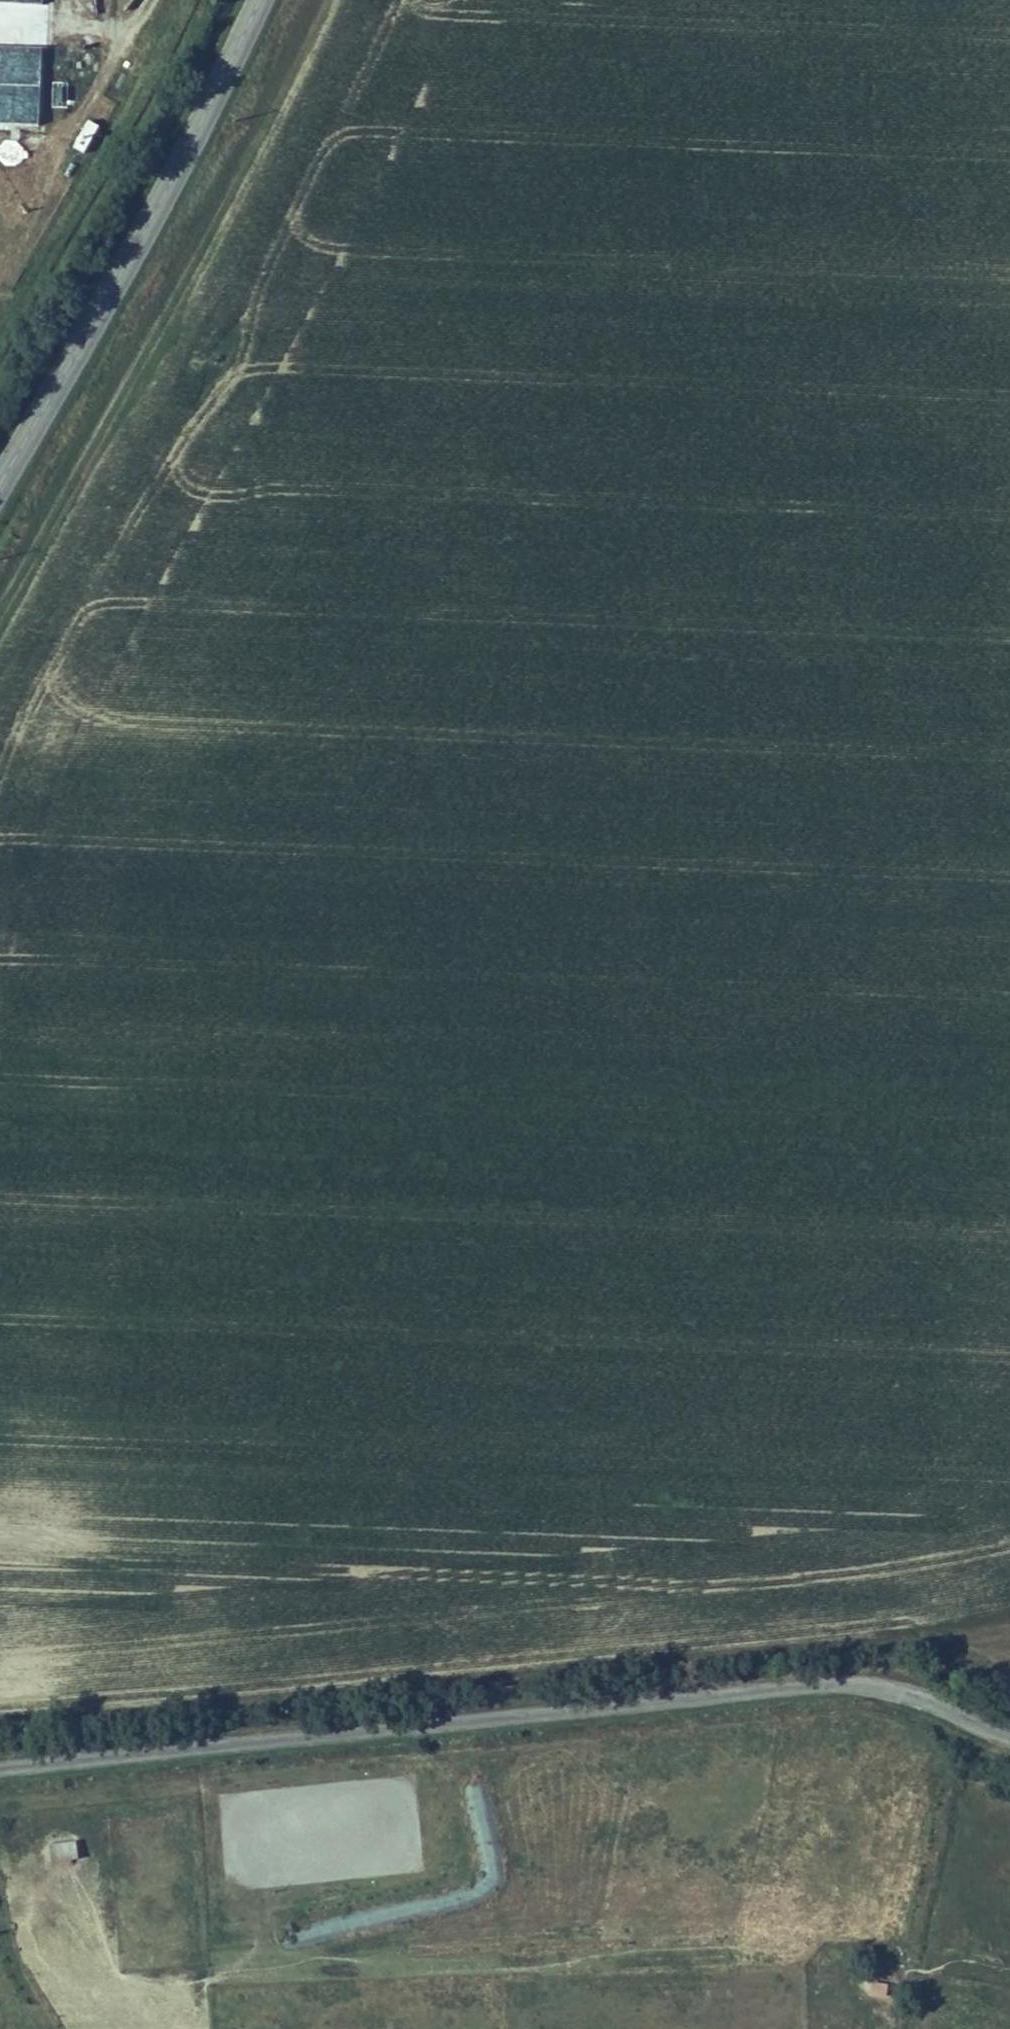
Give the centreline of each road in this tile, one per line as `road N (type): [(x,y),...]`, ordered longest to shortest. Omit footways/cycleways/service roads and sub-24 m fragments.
road 1 (unclassified): [(0,1764),(856,1676),(1009,1733)]
road 2 (tertiary): [(262,0),(0,488)]

